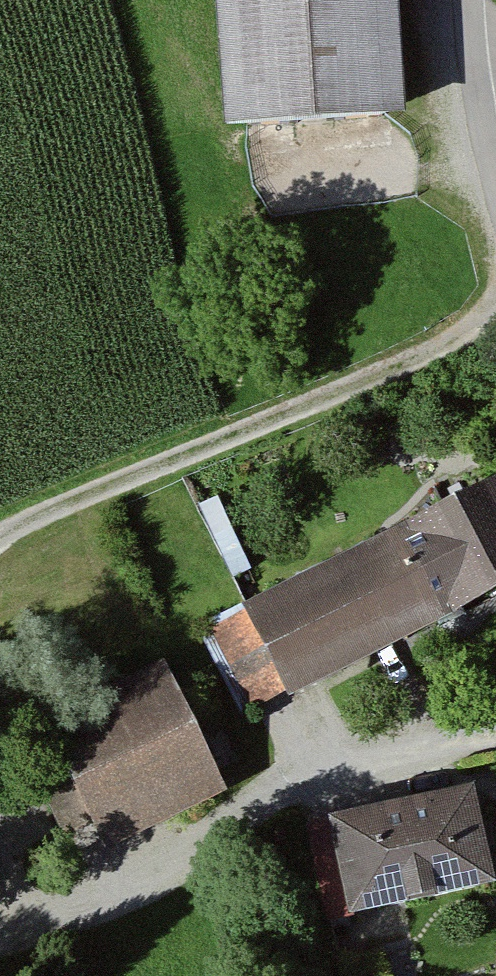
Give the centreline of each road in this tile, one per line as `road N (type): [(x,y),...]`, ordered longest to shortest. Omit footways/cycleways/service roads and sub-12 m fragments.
road 1 (track): [(495,299),(401,379),(0,549)]
road 2 (track): [(495,721),(306,775),(154,867),(48,900)]
road 3 (track): [(0,975),(37,940),(48,900),(40,859),(0,816)]
road 4 (residential): [(432,0),(495,176)]

